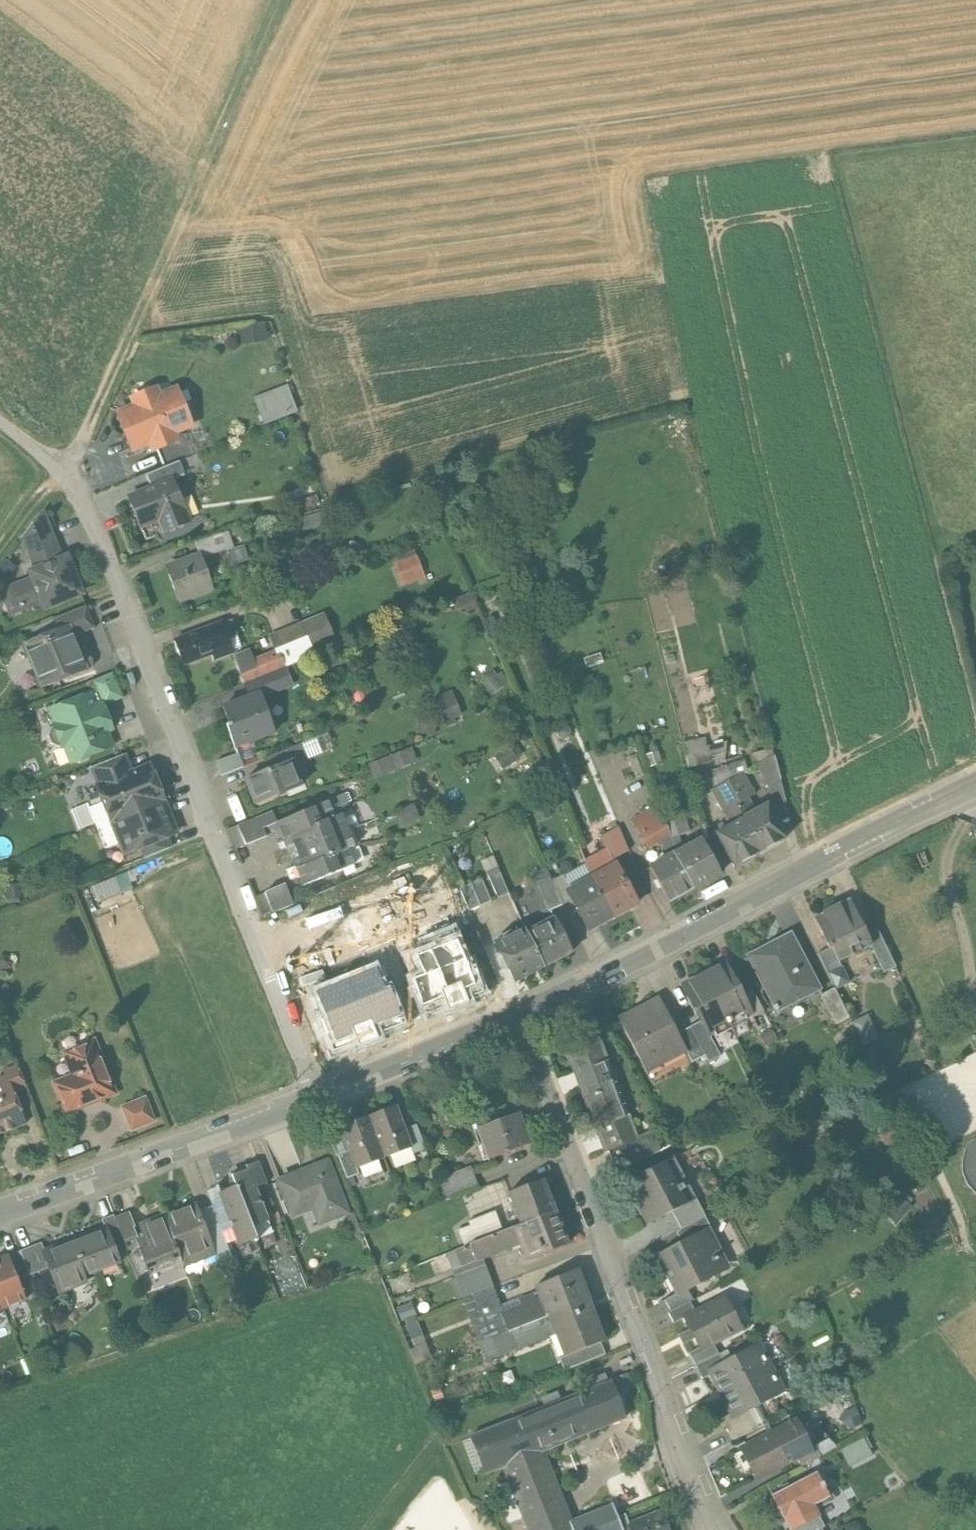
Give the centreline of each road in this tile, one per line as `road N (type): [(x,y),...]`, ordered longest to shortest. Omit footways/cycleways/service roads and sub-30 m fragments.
road 1 (residential): [(0,423),(85,504),(319,1095)]
road 2 (track): [(0,556),(83,446),(283,0)]
road 3 (residential): [(519,1019),(694,1486),(722,1529)]
road 4 (tertiary): [(519,1019),(975,784)]
road 5 (tertiary): [(0,1209),(319,1095)]
road 6 (tertiary): [(319,1095),(519,1019)]

